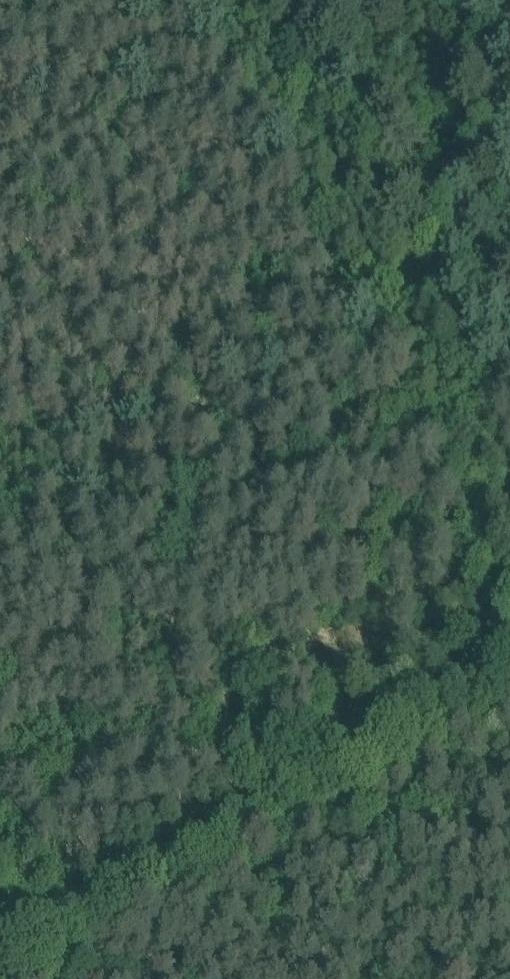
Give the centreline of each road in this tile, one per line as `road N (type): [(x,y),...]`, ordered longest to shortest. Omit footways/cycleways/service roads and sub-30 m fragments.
road 1 (track): [(509,646),(0,959)]

